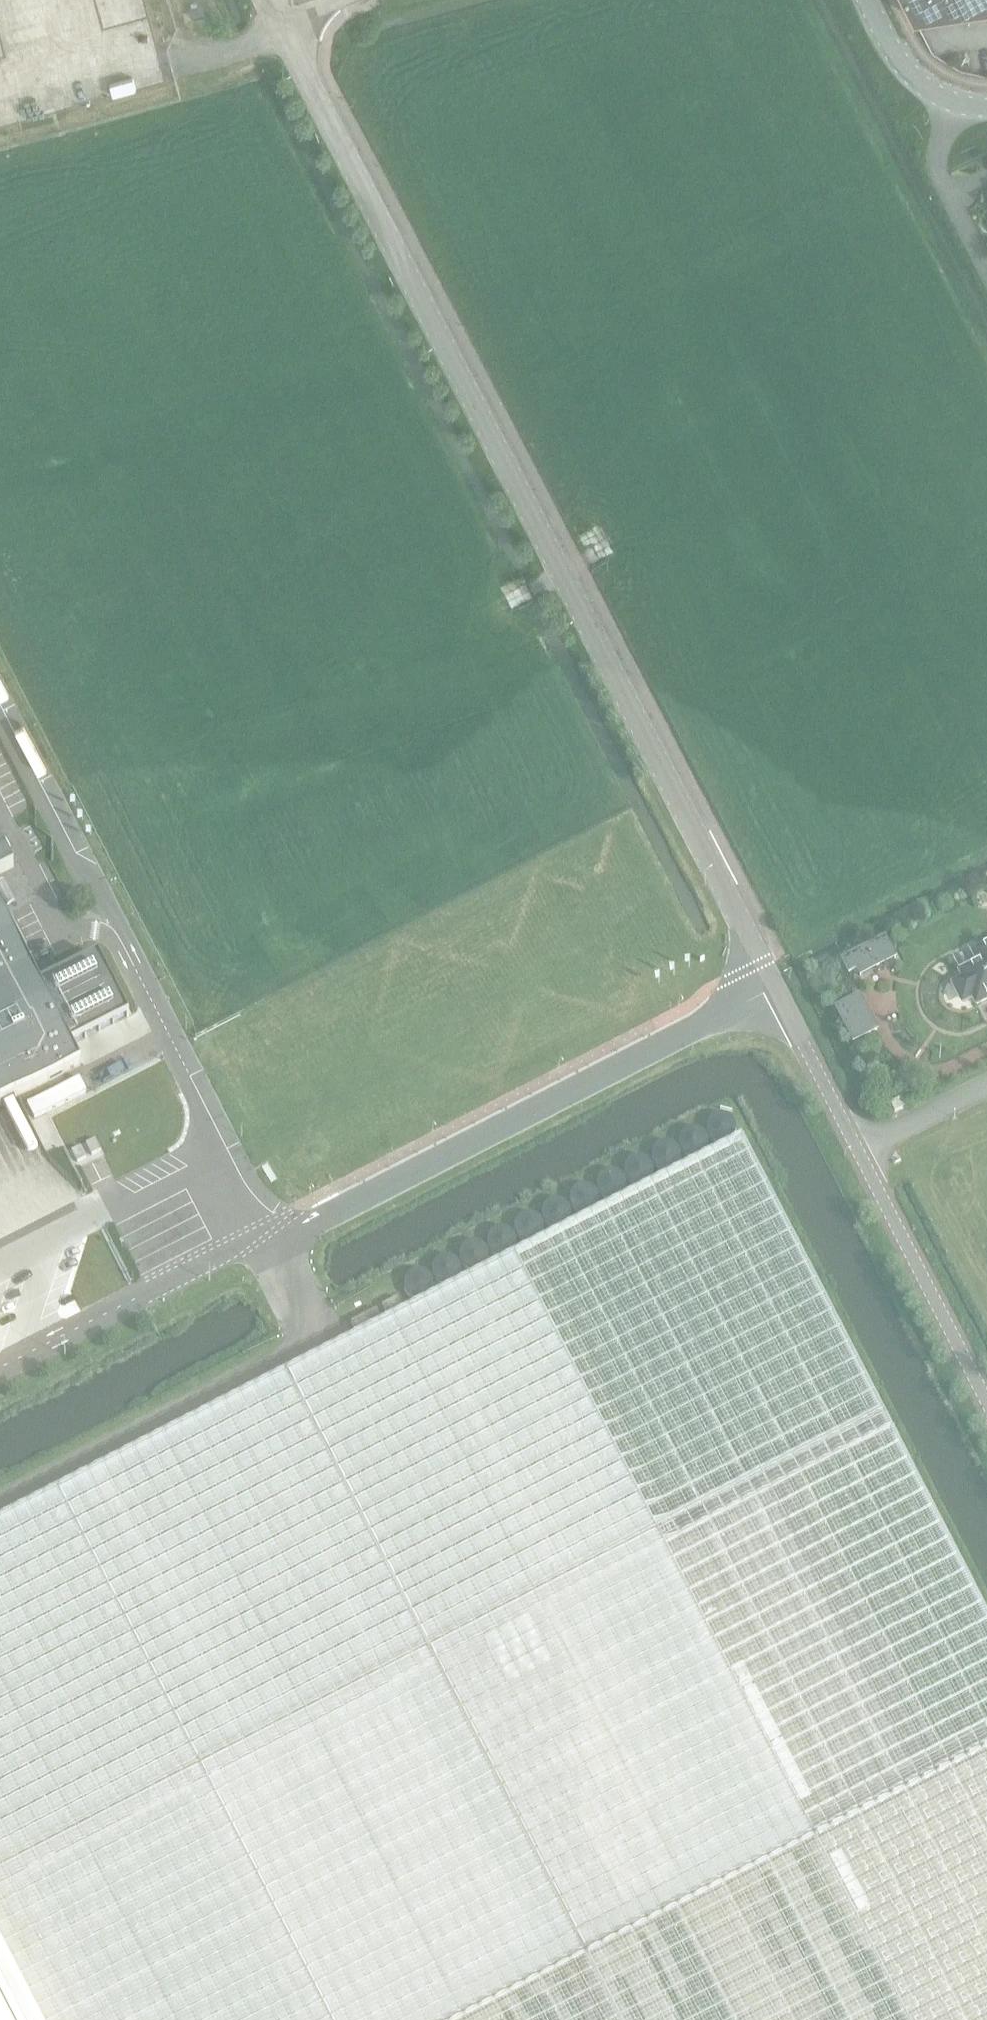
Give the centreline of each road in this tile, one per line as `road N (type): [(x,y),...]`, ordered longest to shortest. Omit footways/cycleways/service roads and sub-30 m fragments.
road 1 (unclassified): [(986,1402),(274,6)]
road 2 (residential): [(986,265),(936,167),(947,101)]
road 3 (unclassified): [(866,0),(906,73),(947,101)]

